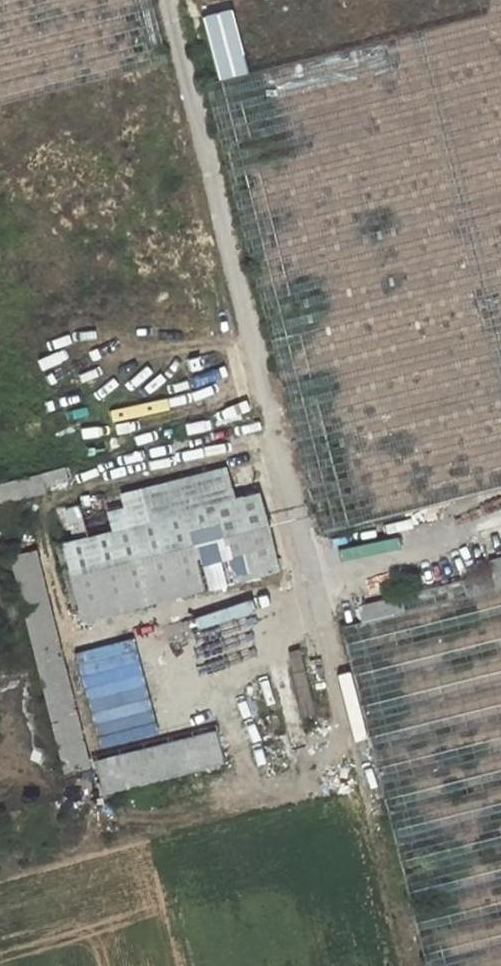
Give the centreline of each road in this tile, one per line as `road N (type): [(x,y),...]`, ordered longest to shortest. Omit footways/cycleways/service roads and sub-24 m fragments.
road 1 (track): [(400,965),(160,0)]

